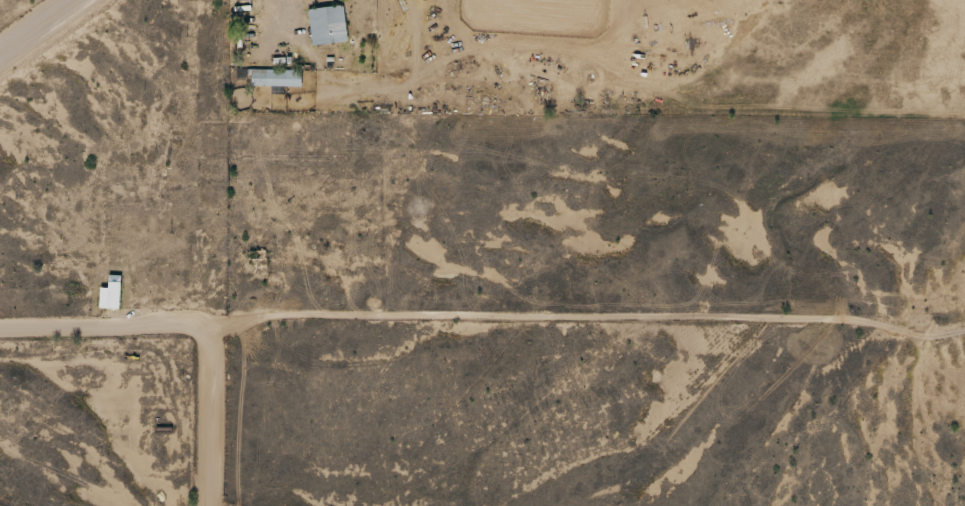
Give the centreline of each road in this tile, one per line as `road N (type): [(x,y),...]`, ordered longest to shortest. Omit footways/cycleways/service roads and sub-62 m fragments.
road 1 (residential): [(964,331),(0,327)]
road 2 (residential): [(210,505),(209,324)]

